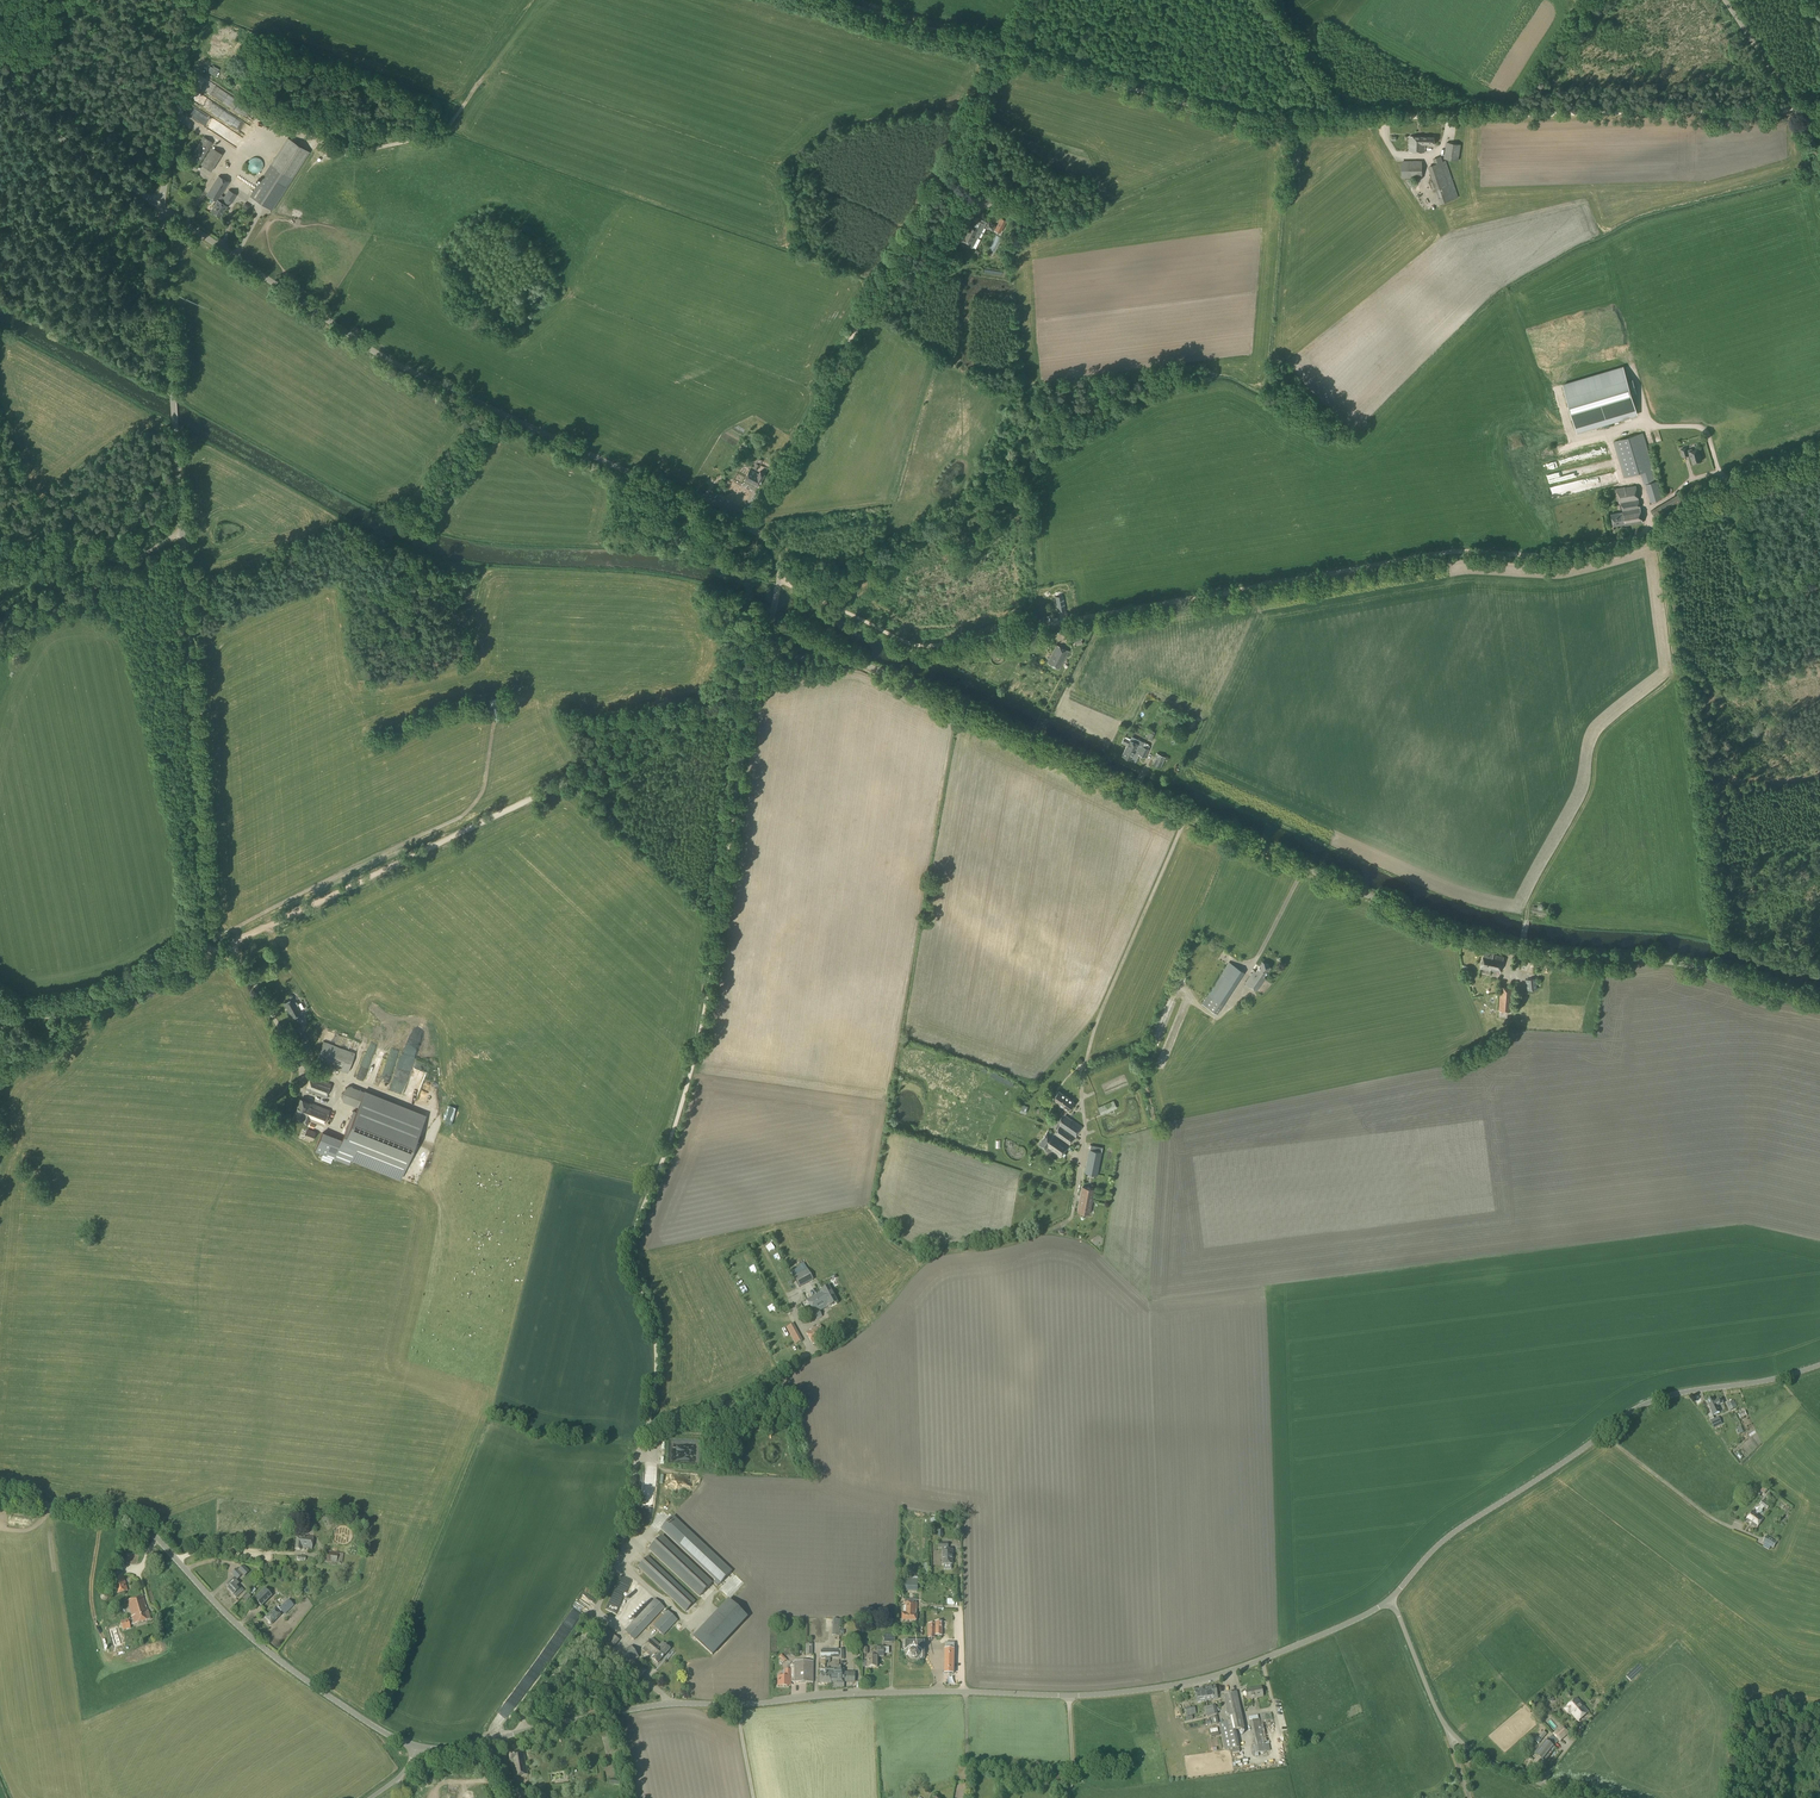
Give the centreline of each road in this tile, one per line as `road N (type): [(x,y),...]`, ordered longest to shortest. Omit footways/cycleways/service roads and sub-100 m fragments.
road 1 (track): [(1798,109),(1250,121),(1002,49)]
road 2 (track): [(798,590),(927,647),(1441,554),(1552,556)]
road 3 (unclassified): [(736,1704),(1167,1687),(1244,1667),(1392,1599)]
road 4 (unclassified): [(750,530),(388,360),(161,207)]
road 5 (unclassified): [(1819,1004),(1683,965),(1545,954),(1461,936),(1185,813)]
road 6 (unclassified): [(0,1031),(18,1018),(88,1012),(205,950),(182,536)]
road 7 (track): [(646,1431),(656,1336),(633,1244),(694,1060),(718,914)]
road 8 (unclassified): [(1185,813),(870,667),(789,653),(773,625),(779,578)]
road 9 (track): [(767,497),(1002,49)]
road 10 (unclassified): [(1392,1599),(1439,1544),(1646,1404),(1819,1365)]
road 11 (unclassified): [(416,1747),(350,1711),(248,1636),(138,1525),(0,1498)]
road 12 (track): [(1520,950),(1537,889),(1590,794),(1594,744),(1674,677),(1656,528)]
road 13 (track): [(200,959),(626,750)]
road 14 (unclassified): [(182,536),(161,207)]
road 15 (track): [(522,1721),(607,1586),(646,1431)]
road 16 (unclassified): [(1575,1797),(1463,1750),(1429,1694),(1392,1599)]
road 17 (unclassified): [(1552,556),(1656,528),(1743,476),(1819,453)]
road 18 (unclassified): [(474,1745),(653,1706),(736,1704)]
road 19 (unclassified): [(1088,1052),(1185,813)]
road 20 (track): [(718,914),(753,691)]
road 21 (track): [(646,1431),(742,1395),(810,1352),(797,1321)]
road 22 (unclassified): [(0,647),(182,536)]
road 23 (unclassified): [(161,207),(195,0)]
road 24 (unclassified): [(161,207),(0,97)]
road 25 (track): [(1002,49),(832,0)]
road 26 (track): [(1676,672),(1747,700),(1819,768)]
road 27 (track): [(230,945),(300,1061),(303,1093)]
road 28 (unclassified): [(1819,131),(1724,0)]
road 29 (track): [(626,750),(753,691)]

